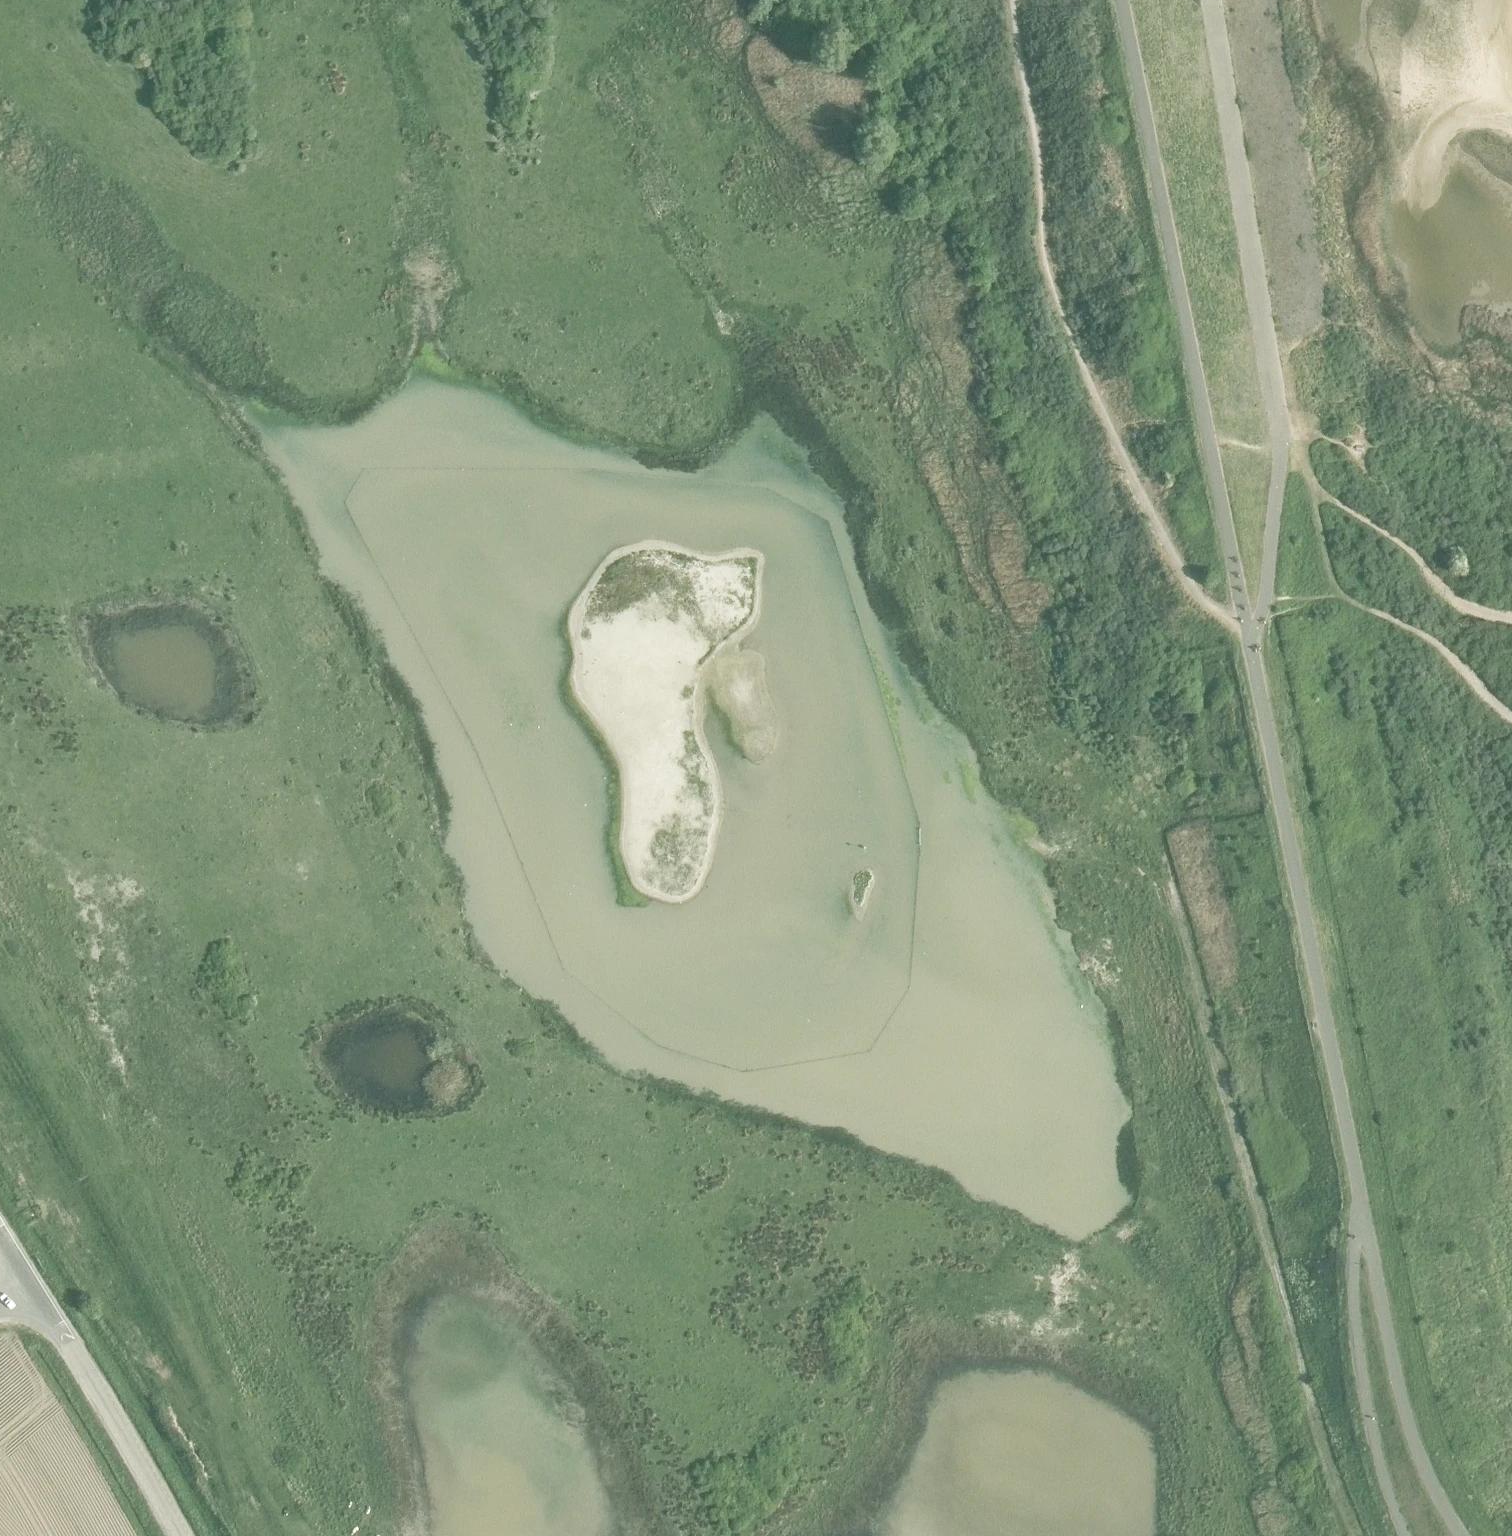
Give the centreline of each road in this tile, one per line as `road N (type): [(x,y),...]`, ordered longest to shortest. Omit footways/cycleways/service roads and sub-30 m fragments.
road 1 (track): [(1362,1535),(1312,1404),(1135,717)]
road 2 (tertiary): [(182,1535),(29,1282)]

